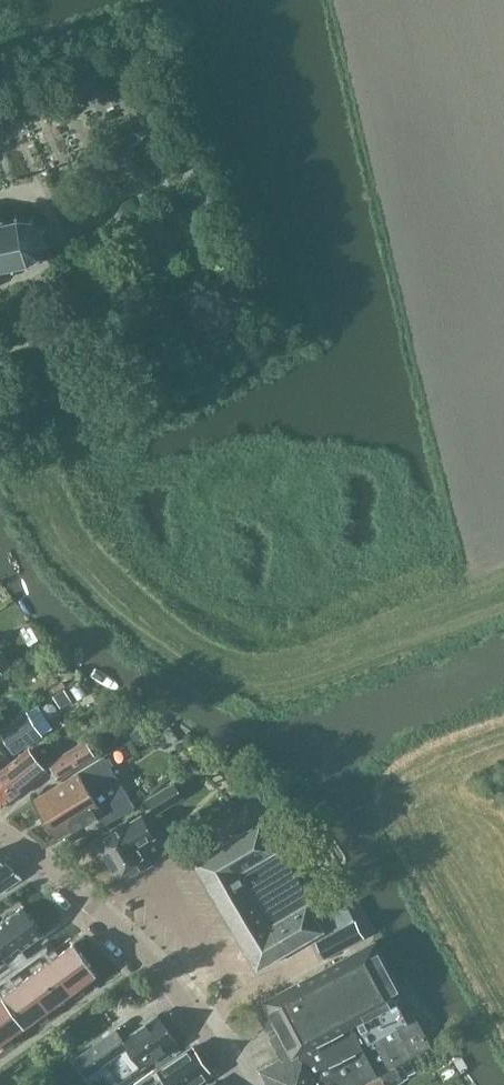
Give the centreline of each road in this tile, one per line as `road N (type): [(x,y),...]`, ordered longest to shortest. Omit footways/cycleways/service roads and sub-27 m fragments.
road 1 (residential): [(239,1084),(122,933),(0,830)]

